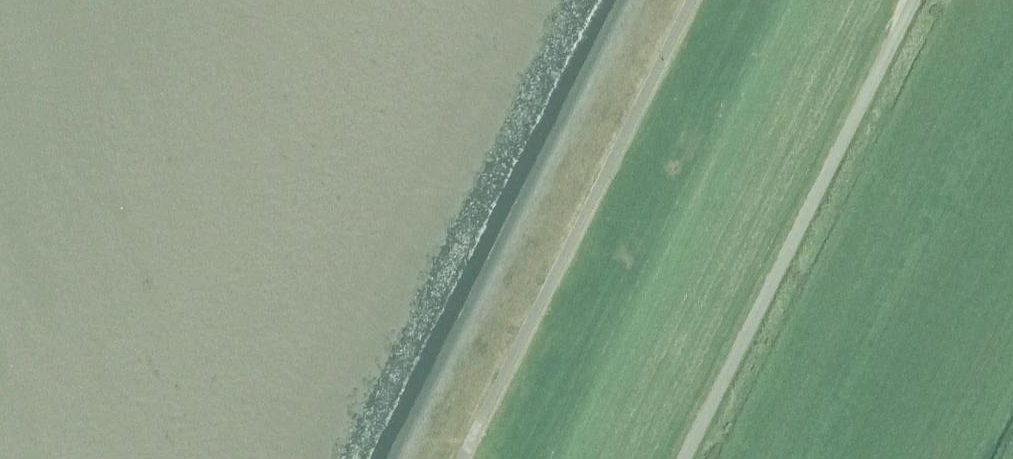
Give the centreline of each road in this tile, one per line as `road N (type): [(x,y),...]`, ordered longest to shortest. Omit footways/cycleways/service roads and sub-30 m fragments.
road 1 (tertiary): [(687,458),(916,0)]

